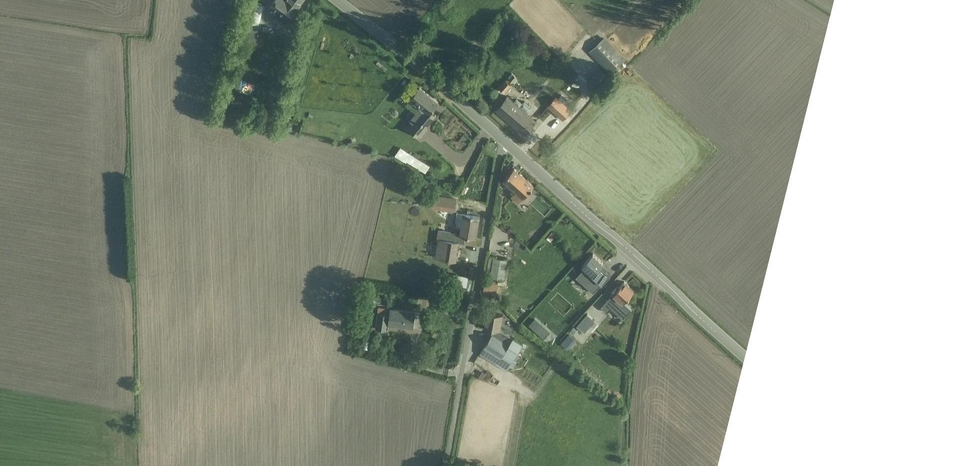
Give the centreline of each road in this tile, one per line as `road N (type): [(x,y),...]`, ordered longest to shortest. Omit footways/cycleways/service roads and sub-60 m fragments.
road 1 (unclassified): [(337,0),(865,465)]

